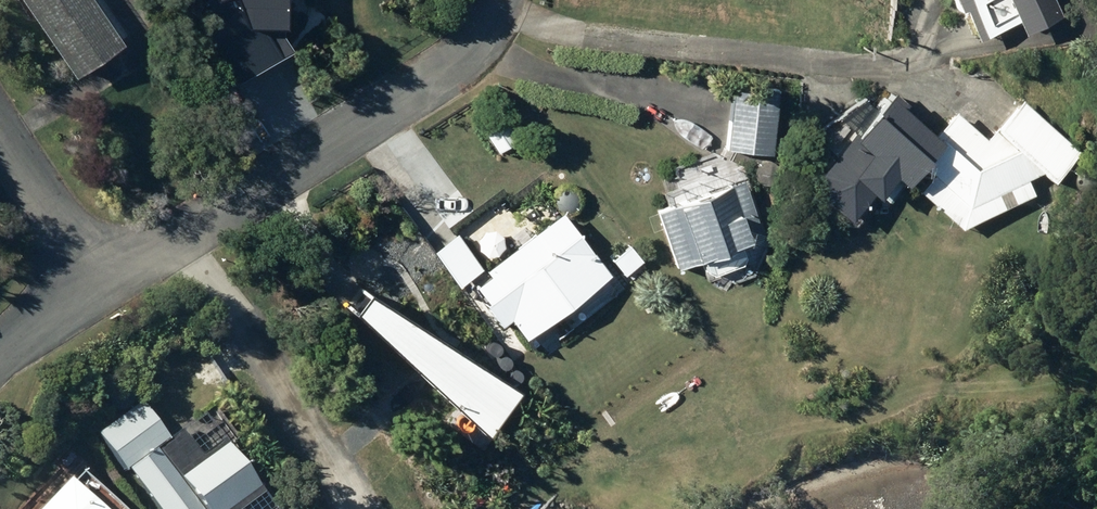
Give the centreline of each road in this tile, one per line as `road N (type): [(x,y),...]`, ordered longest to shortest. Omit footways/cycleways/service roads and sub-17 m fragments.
road 1 (residential): [(499,0),(446,66),(98,289)]
road 2 (tertiary): [(98,289),(0,139)]

